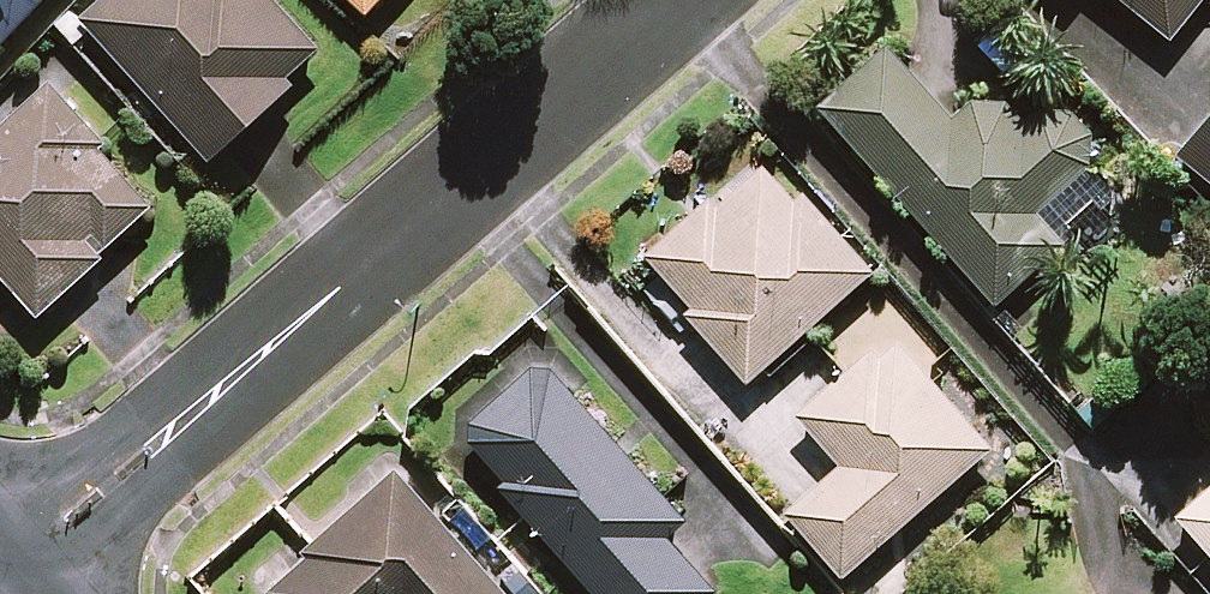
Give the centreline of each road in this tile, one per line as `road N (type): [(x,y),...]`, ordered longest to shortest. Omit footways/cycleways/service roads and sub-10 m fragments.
road 1 (residential): [(0,577),(671,0)]

